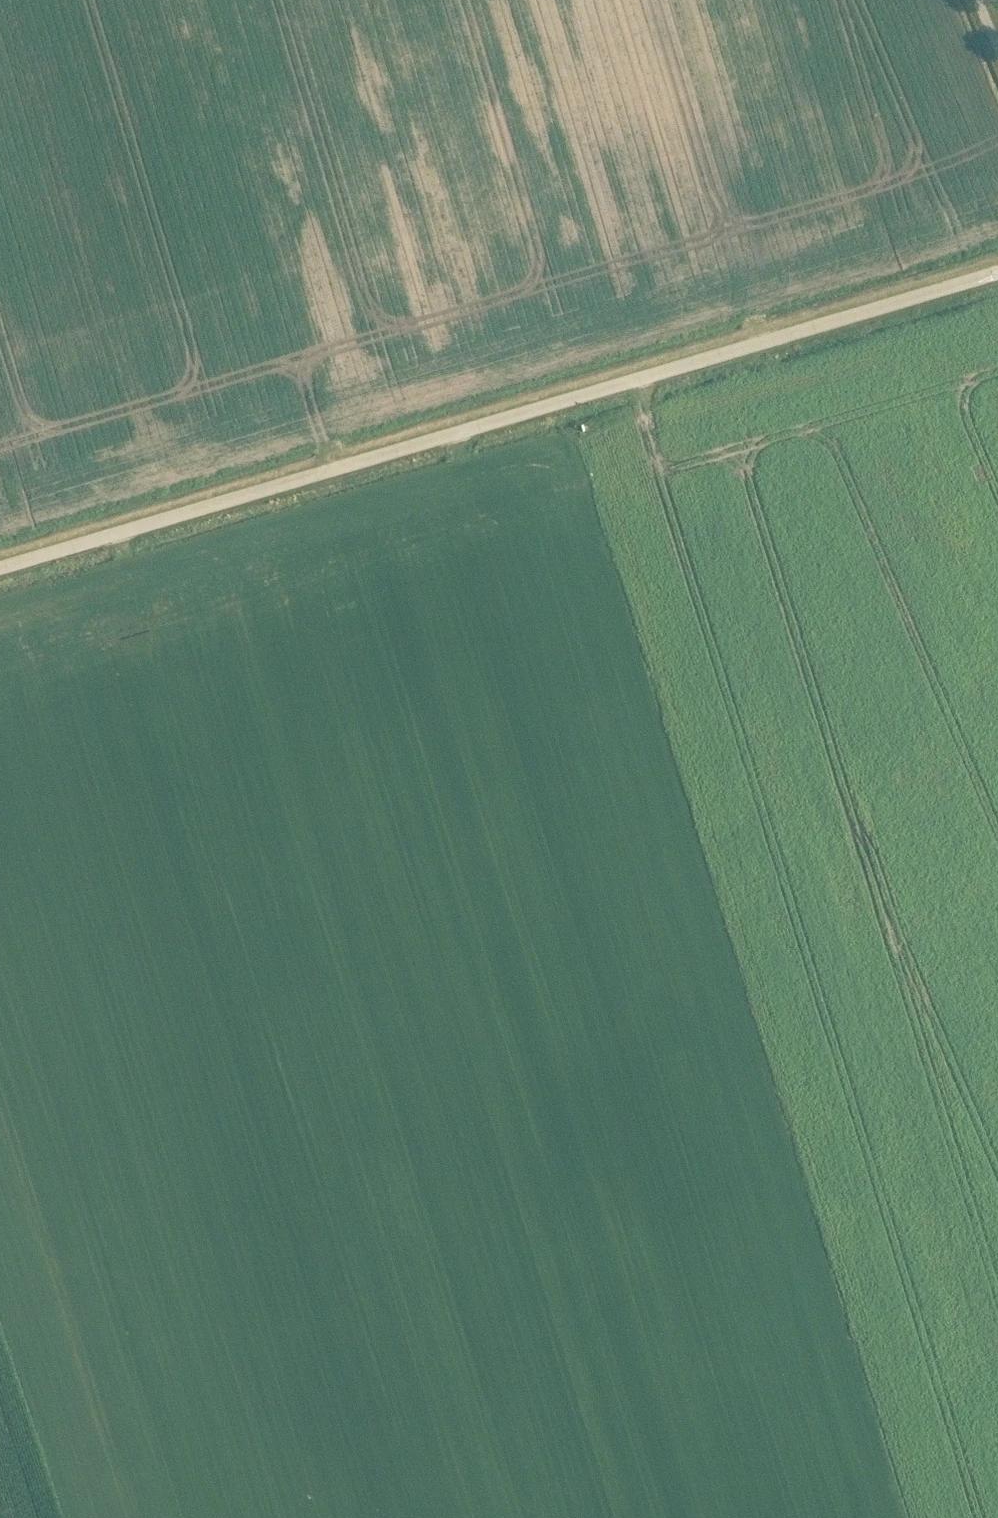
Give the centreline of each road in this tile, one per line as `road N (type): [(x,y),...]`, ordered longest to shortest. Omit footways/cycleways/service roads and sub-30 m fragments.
road 1 (unclassified): [(0,568),(997,273)]

